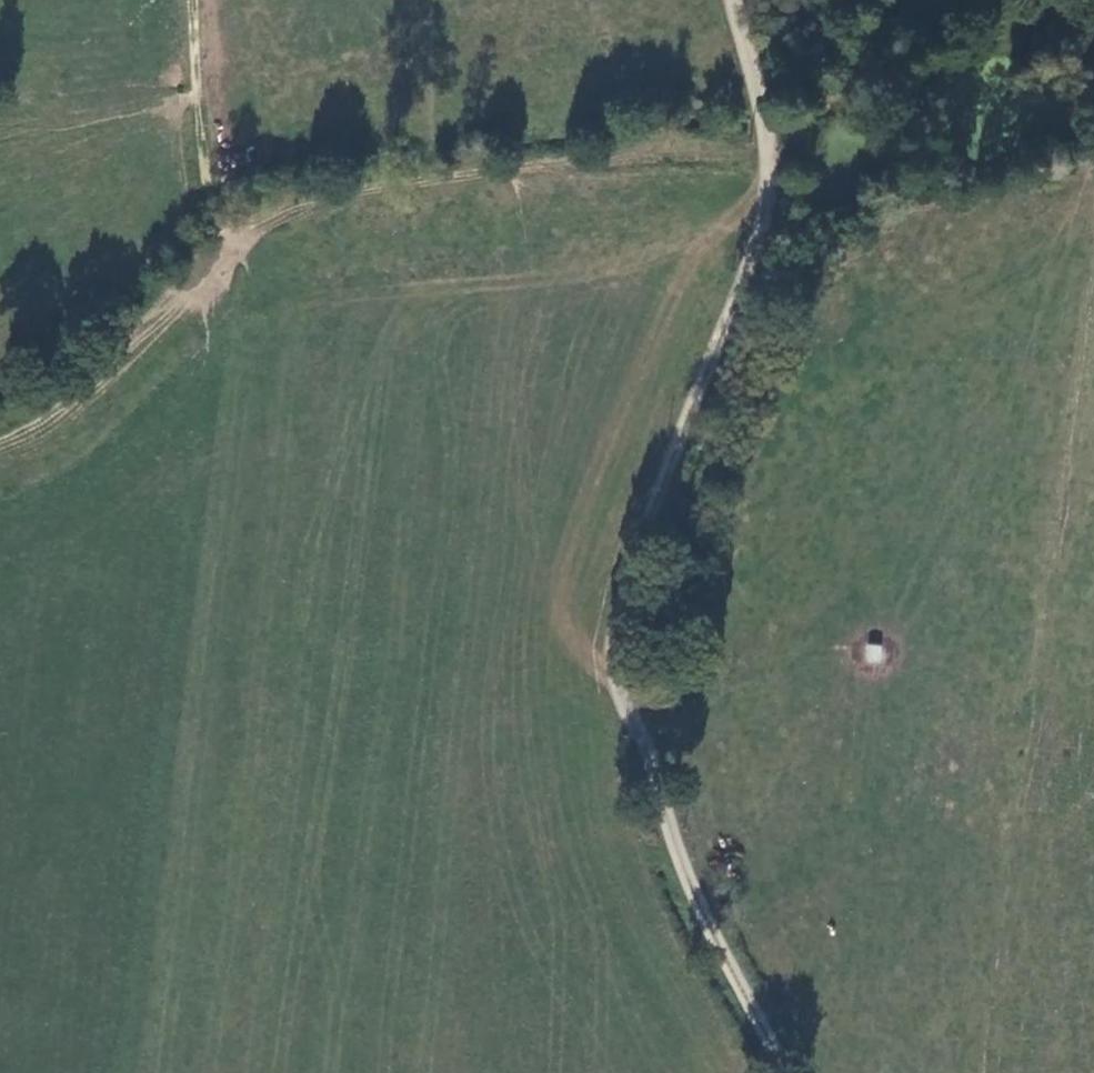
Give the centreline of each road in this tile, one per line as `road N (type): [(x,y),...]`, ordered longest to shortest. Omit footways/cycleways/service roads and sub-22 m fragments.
road 1 (unclassified): [(740,0),(764,86),(770,159),(760,248),(620,607),(624,686),(685,870),(787,1072)]

